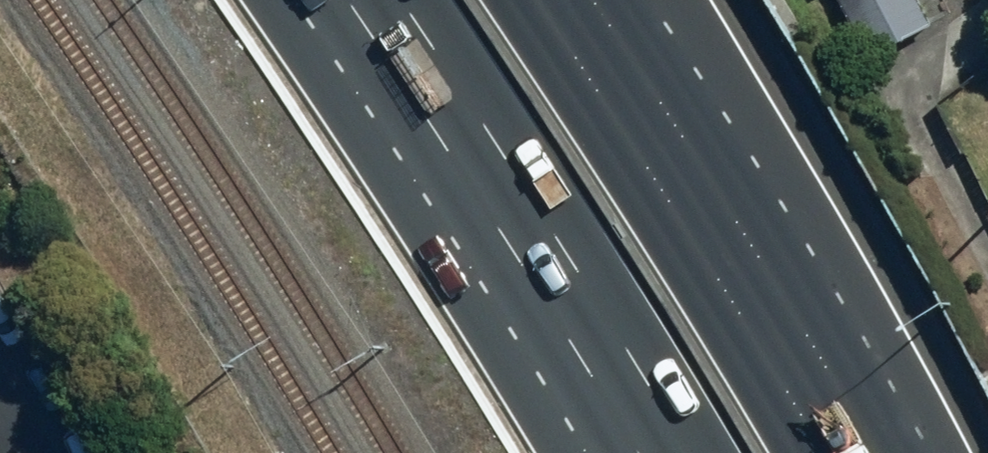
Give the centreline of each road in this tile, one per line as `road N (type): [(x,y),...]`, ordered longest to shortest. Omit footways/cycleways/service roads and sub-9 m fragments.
road 1 (motorway): [(694,452),(407,0)]
road 2 (motorway): [(537,0),(730,297),(821,452)]

